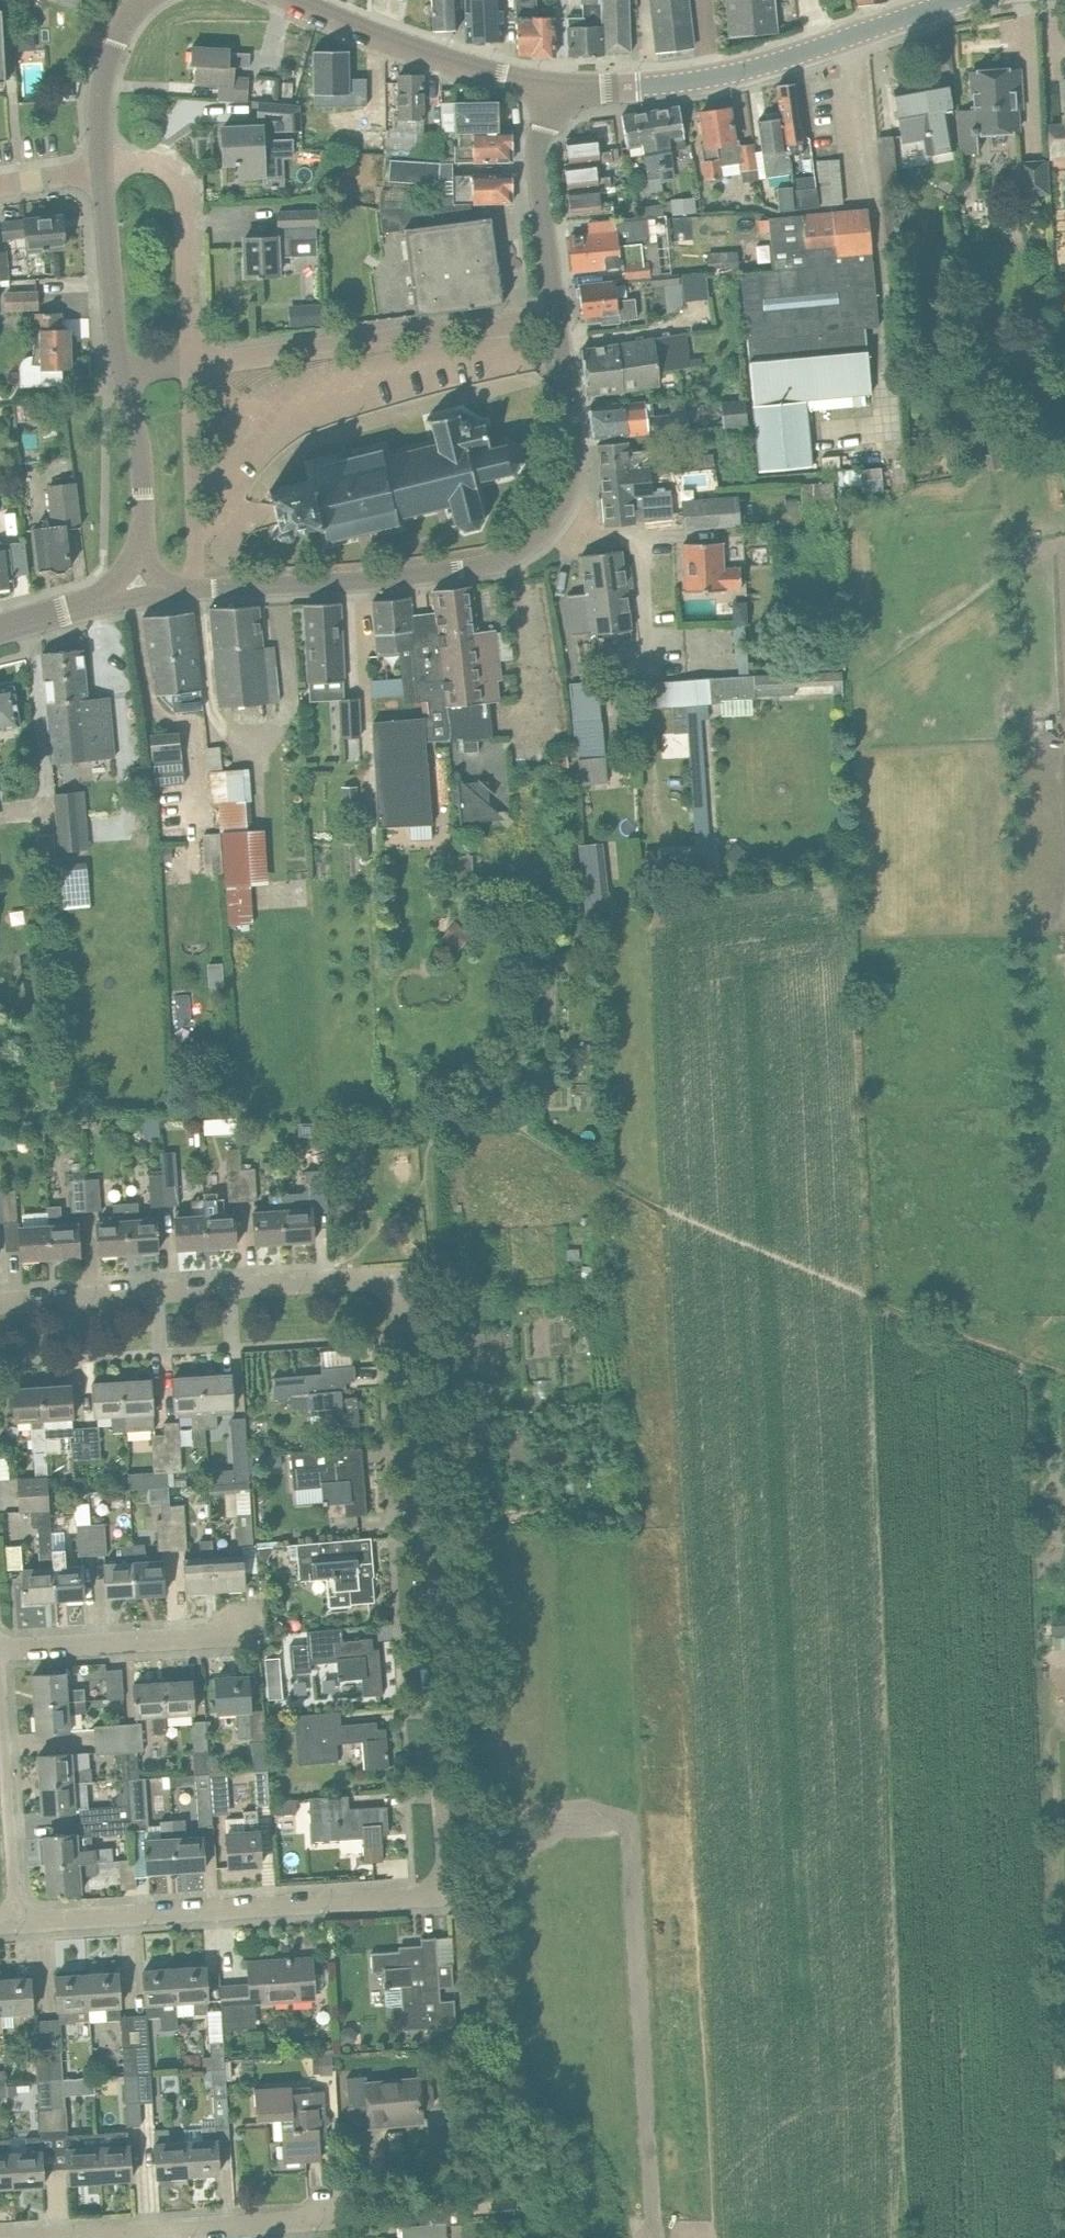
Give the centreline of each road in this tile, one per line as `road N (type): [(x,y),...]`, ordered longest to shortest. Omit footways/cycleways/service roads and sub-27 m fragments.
road 1 (residential): [(15,1921),(412,1897),(438,1887),(447,1864),(401,1310)]
road 2 (tertiary): [(197,588),(450,569),(524,547),(557,514),(576,452),(553,313)]
road 3 (residential): [(0,1303),(365,1278),(392,1283),(401,1310)]
road 4 (tertiary): [(555,88),(640,87),(732,72),(954,0)]
road 5 (residential): [(553,313),(192,361)]
road 6 (tertiary): [(555,88),(415,53),(287,0)]
road 7 (residential): [(65,2237),(293,2221),(334,2208)]
road 8 (residential): [(192,361),(185,190),(171,169),(151,163),(108,166)]
road 9 (residential): [(0,1648),(211,1637),(240,1623)]
road 10 (residential): [(15,1921),(0,1685)]
road 11 (tertiary): [(553,313),(535,165),(555,88)]
road 12 (residential): [(197,588),(192,361)]
road 13 (tertiary): [(127,373),(143,480),(139,582)]
road 14 (tertiary): [(108,166),(127,373)]
road 15 (tertiary): [(145,0),(106,60),(108,166)]
road 16 (tertiary): [(0,629),(139,582)]

